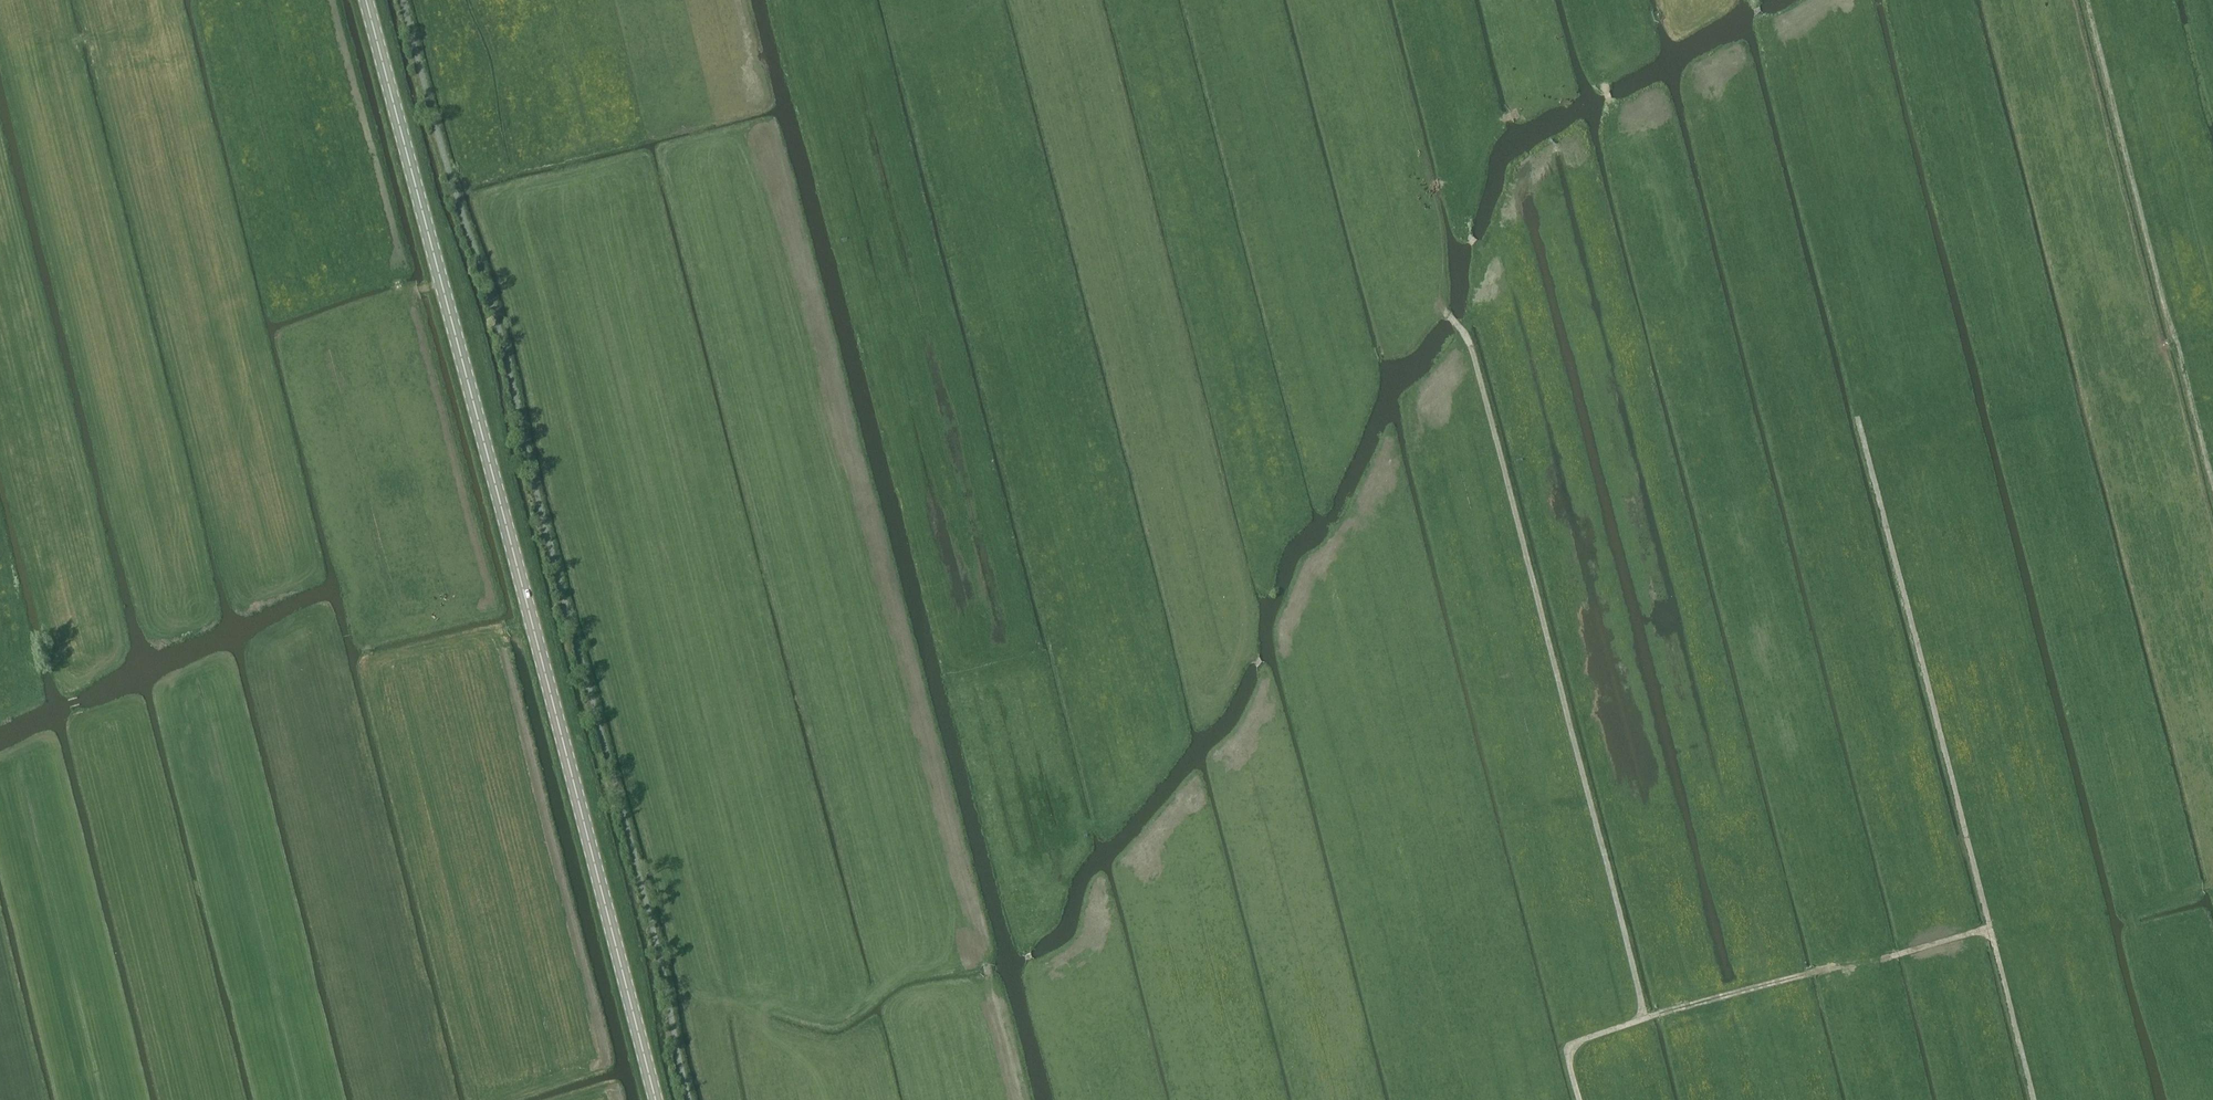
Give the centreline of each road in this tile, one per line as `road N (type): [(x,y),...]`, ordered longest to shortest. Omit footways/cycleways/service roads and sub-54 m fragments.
road 1 (tertiary): [(655,1099),(366,0)]
road 2 (track): [(1578,1099),(1569,1051),(1645,1019),(1469,341),(1442,310)]
road 3 (track): [(2033,1099),(1859,421)]
road 4 (track): [(2212,487),(2089,0)]

